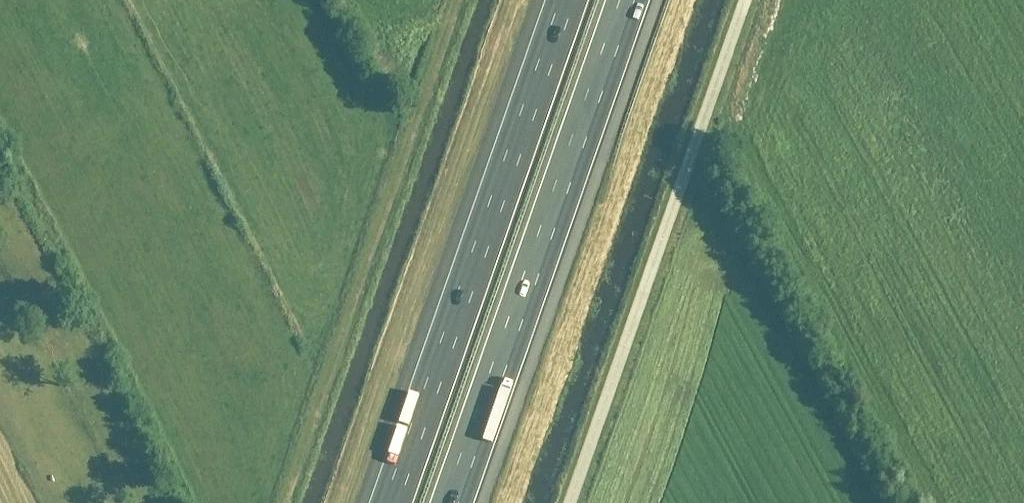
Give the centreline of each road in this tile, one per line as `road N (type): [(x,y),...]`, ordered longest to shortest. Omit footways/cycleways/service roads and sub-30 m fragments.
road 1 (motorway): [(454,502),(631,0)]
road 2 (motorway): [(570,0),(394,502)]
road 3 (track): [(282,502),(457,0)]

